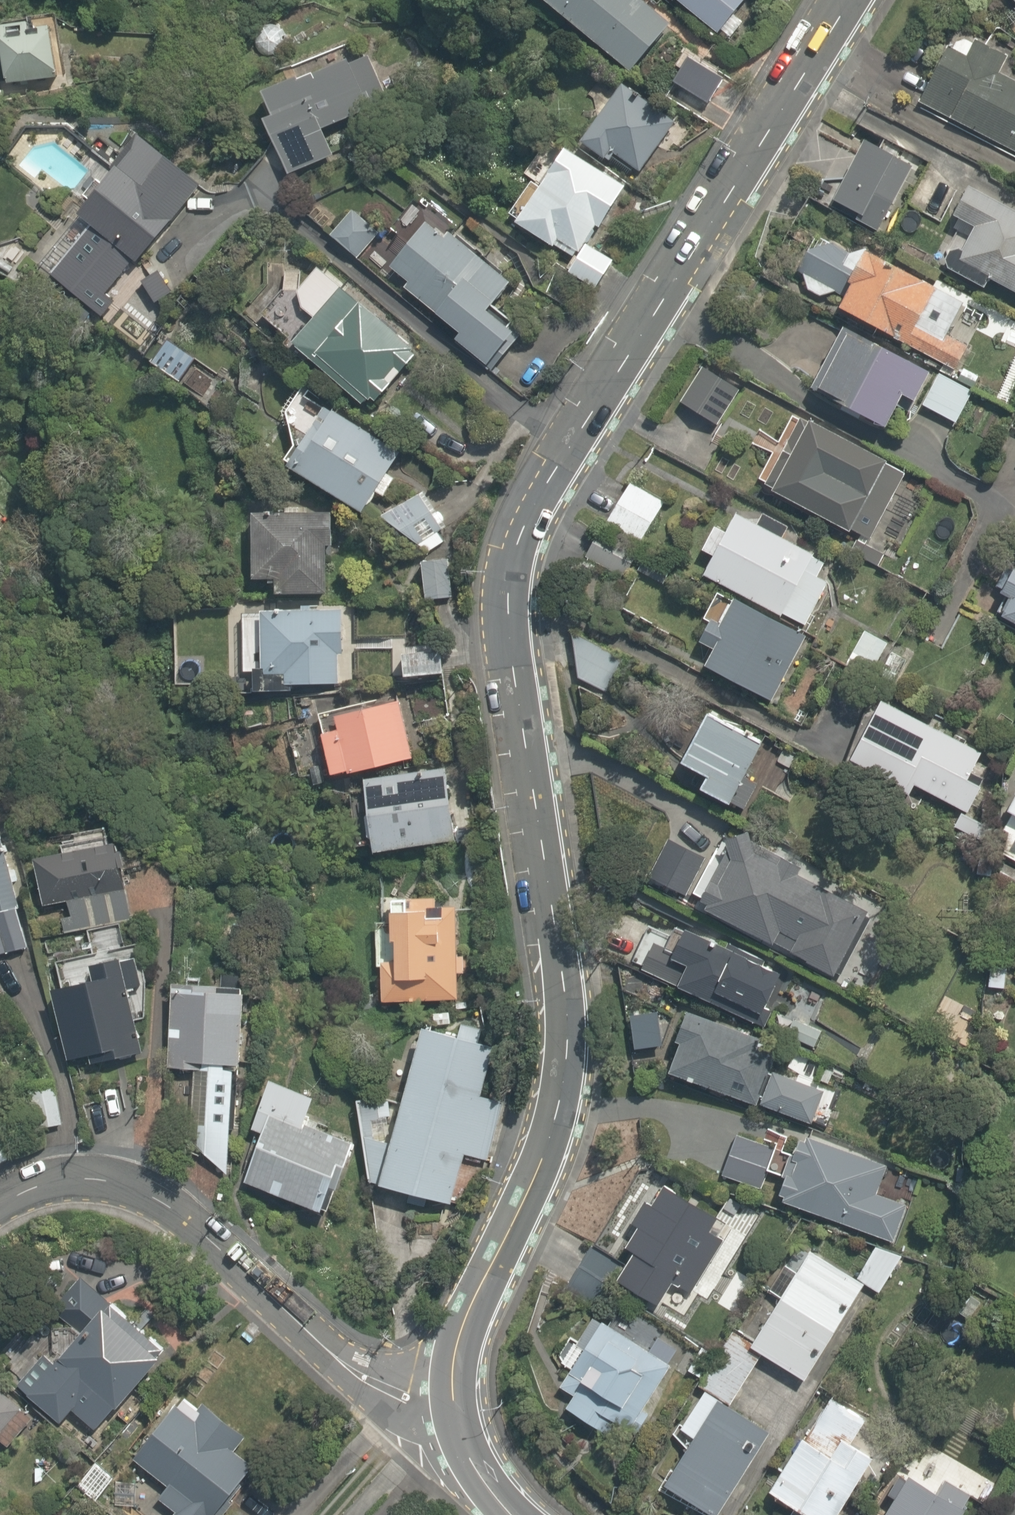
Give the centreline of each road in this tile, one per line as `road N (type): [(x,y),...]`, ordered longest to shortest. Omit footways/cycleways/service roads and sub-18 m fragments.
road 1 (secondary): [(458,1416),(467,1325),(541,1172),(562,1050),(514,669),(509,604),(516,542),(848,0)]
road 2 (residential): [(0,1207),(61,1183),(133,1186),(360,1383),(394,1401),(458,1416)]

